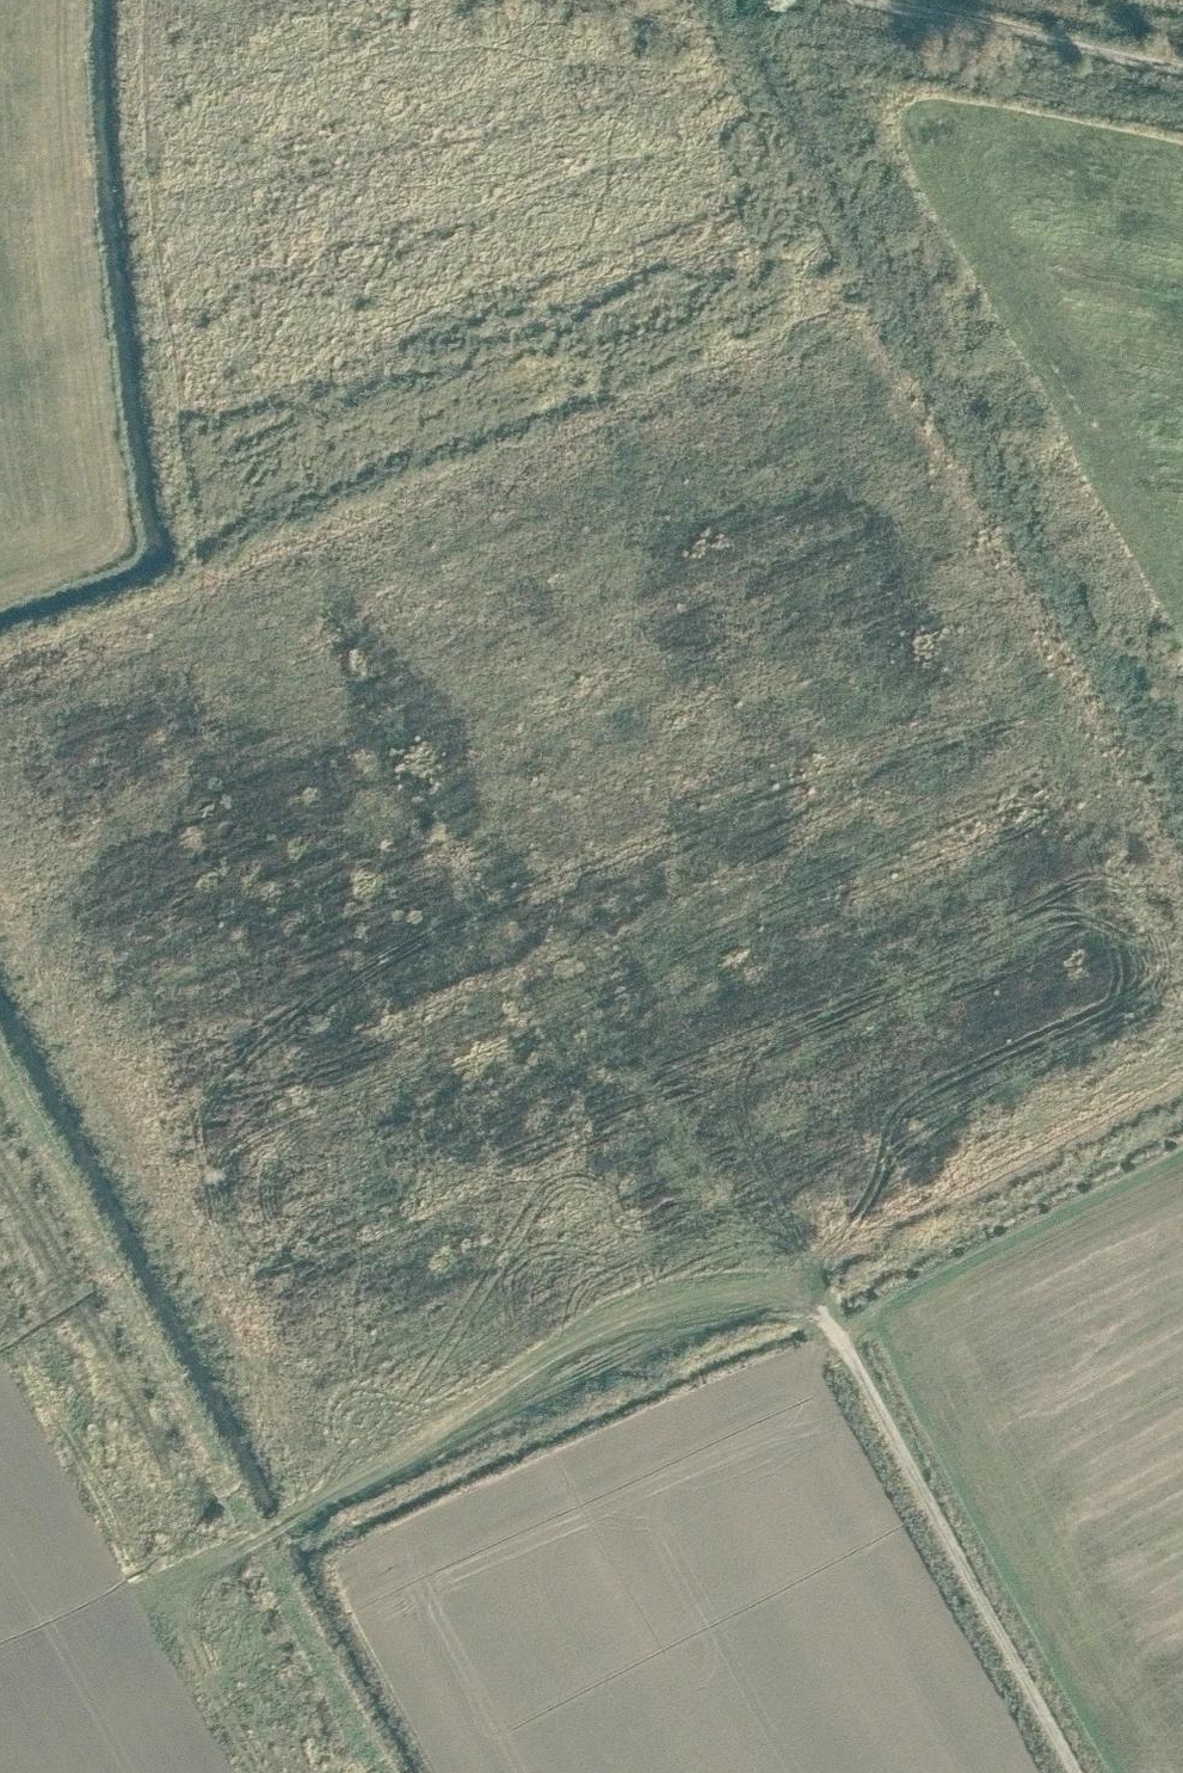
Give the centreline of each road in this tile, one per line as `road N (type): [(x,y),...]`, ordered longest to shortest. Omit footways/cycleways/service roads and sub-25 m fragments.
road 1 (track): [(1078,1772),(805,1278)]
road 2 (track): [(1182,72),(862,0)]

